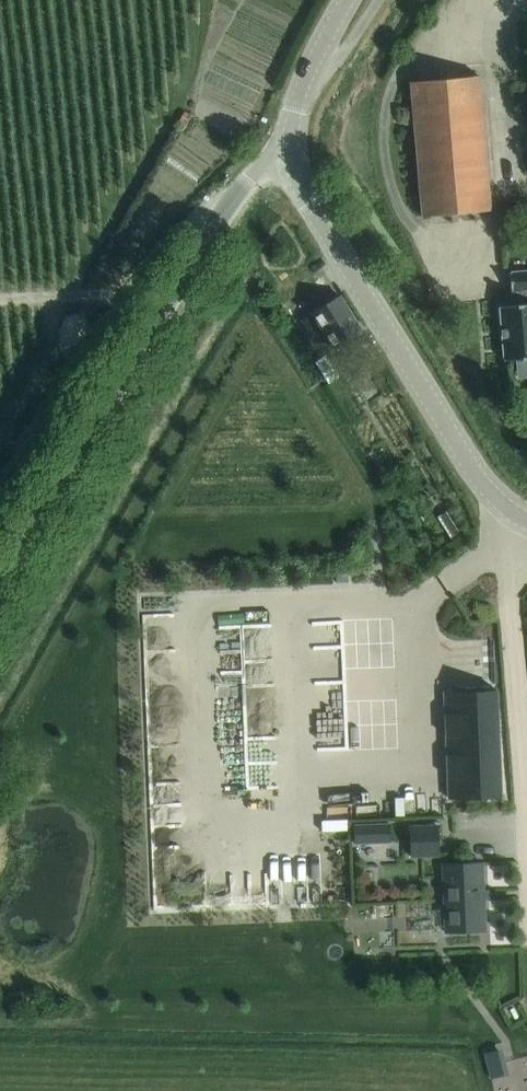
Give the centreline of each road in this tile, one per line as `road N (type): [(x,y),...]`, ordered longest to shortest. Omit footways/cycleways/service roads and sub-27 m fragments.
road 1 (unclassified): [(0,593),(239,192),(281,153)]
road 2 (tertiary): [(526,522),(506,517),(476,477),(281,153)]
road 3 (track): [(225,214),(193,218),(112,287),(0,298)]
road 4 (tertiary): [(281,153),(298,93),(350,0)]

